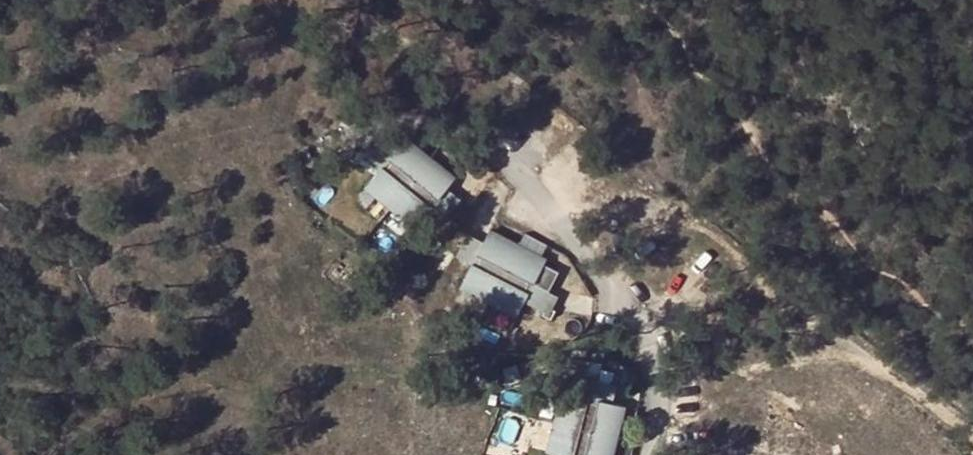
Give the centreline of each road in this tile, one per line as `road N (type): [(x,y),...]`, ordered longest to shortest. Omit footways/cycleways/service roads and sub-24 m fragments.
road 1 (track): [(972,433),(693,223),(648,211),(602,213),(565,228)]

